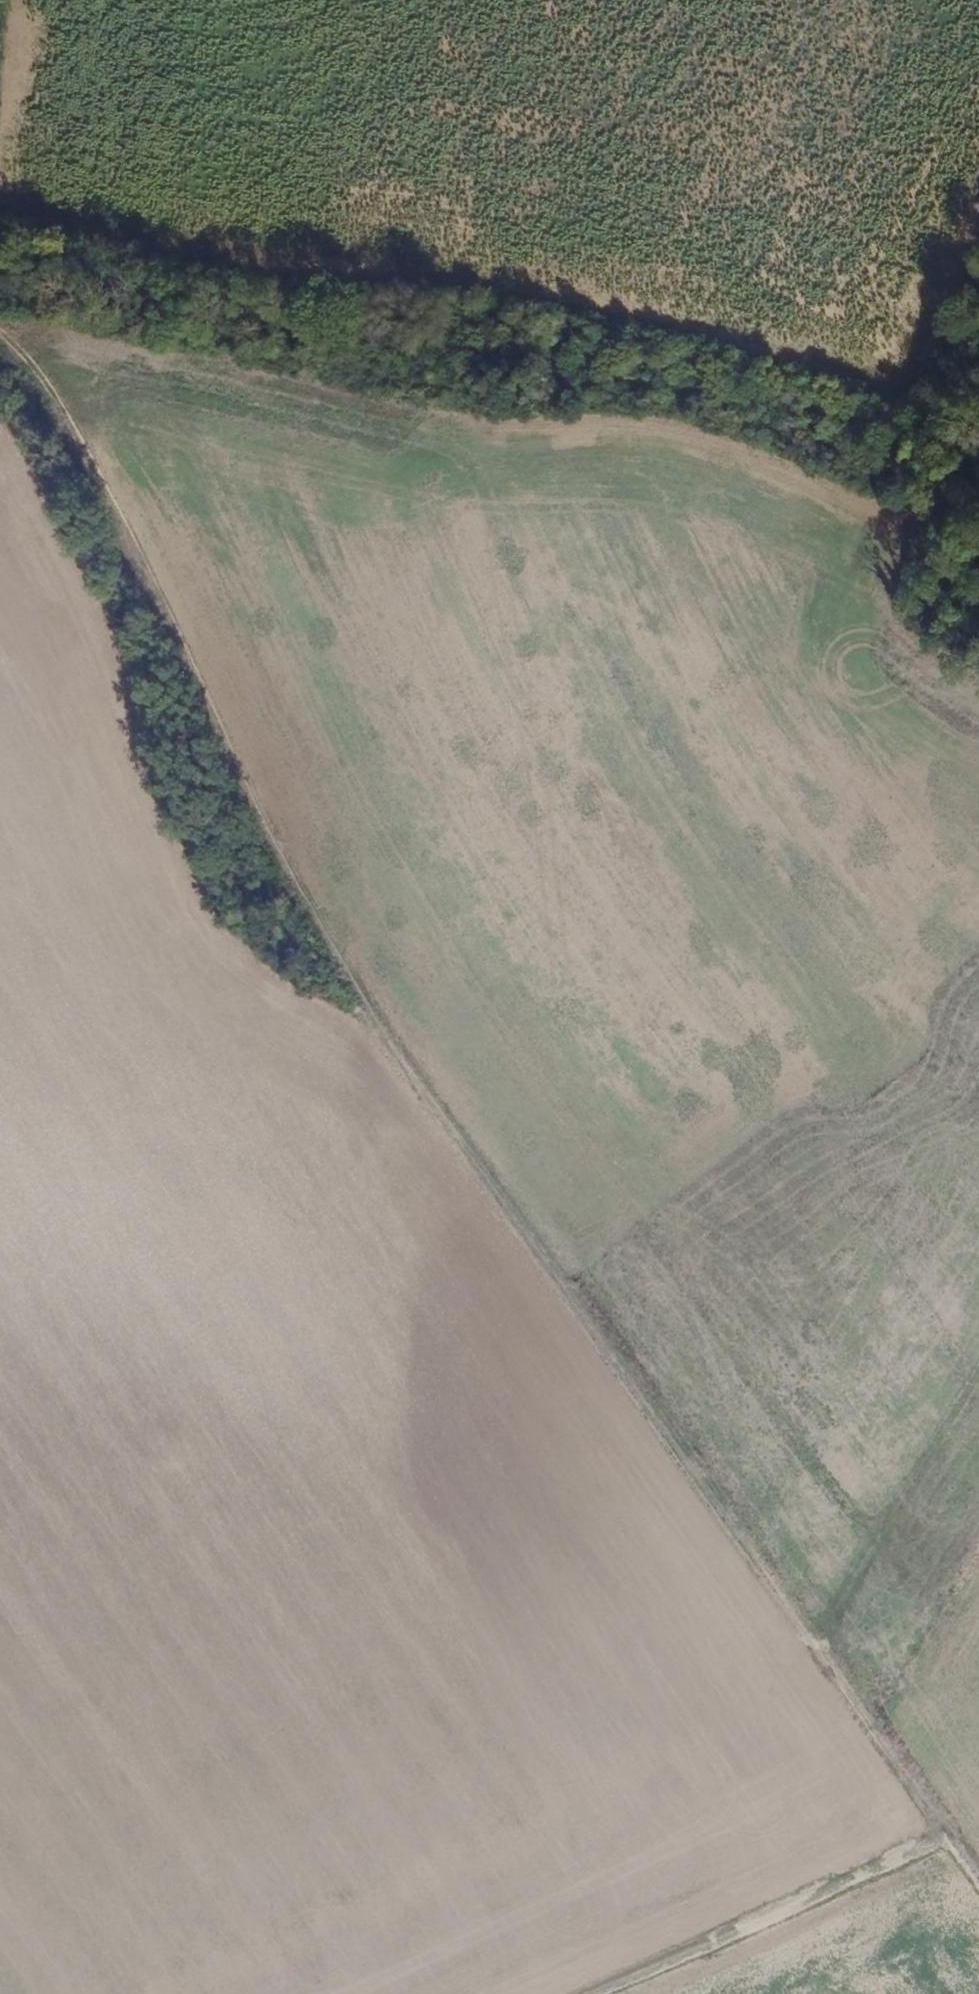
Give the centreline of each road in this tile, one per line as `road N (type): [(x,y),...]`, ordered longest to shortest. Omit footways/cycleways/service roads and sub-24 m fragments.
road 1 (track): [(969,1857),(350,987),(164,578),(0,332)]
road 2 (track): [(969,1857),(654,1993)]

